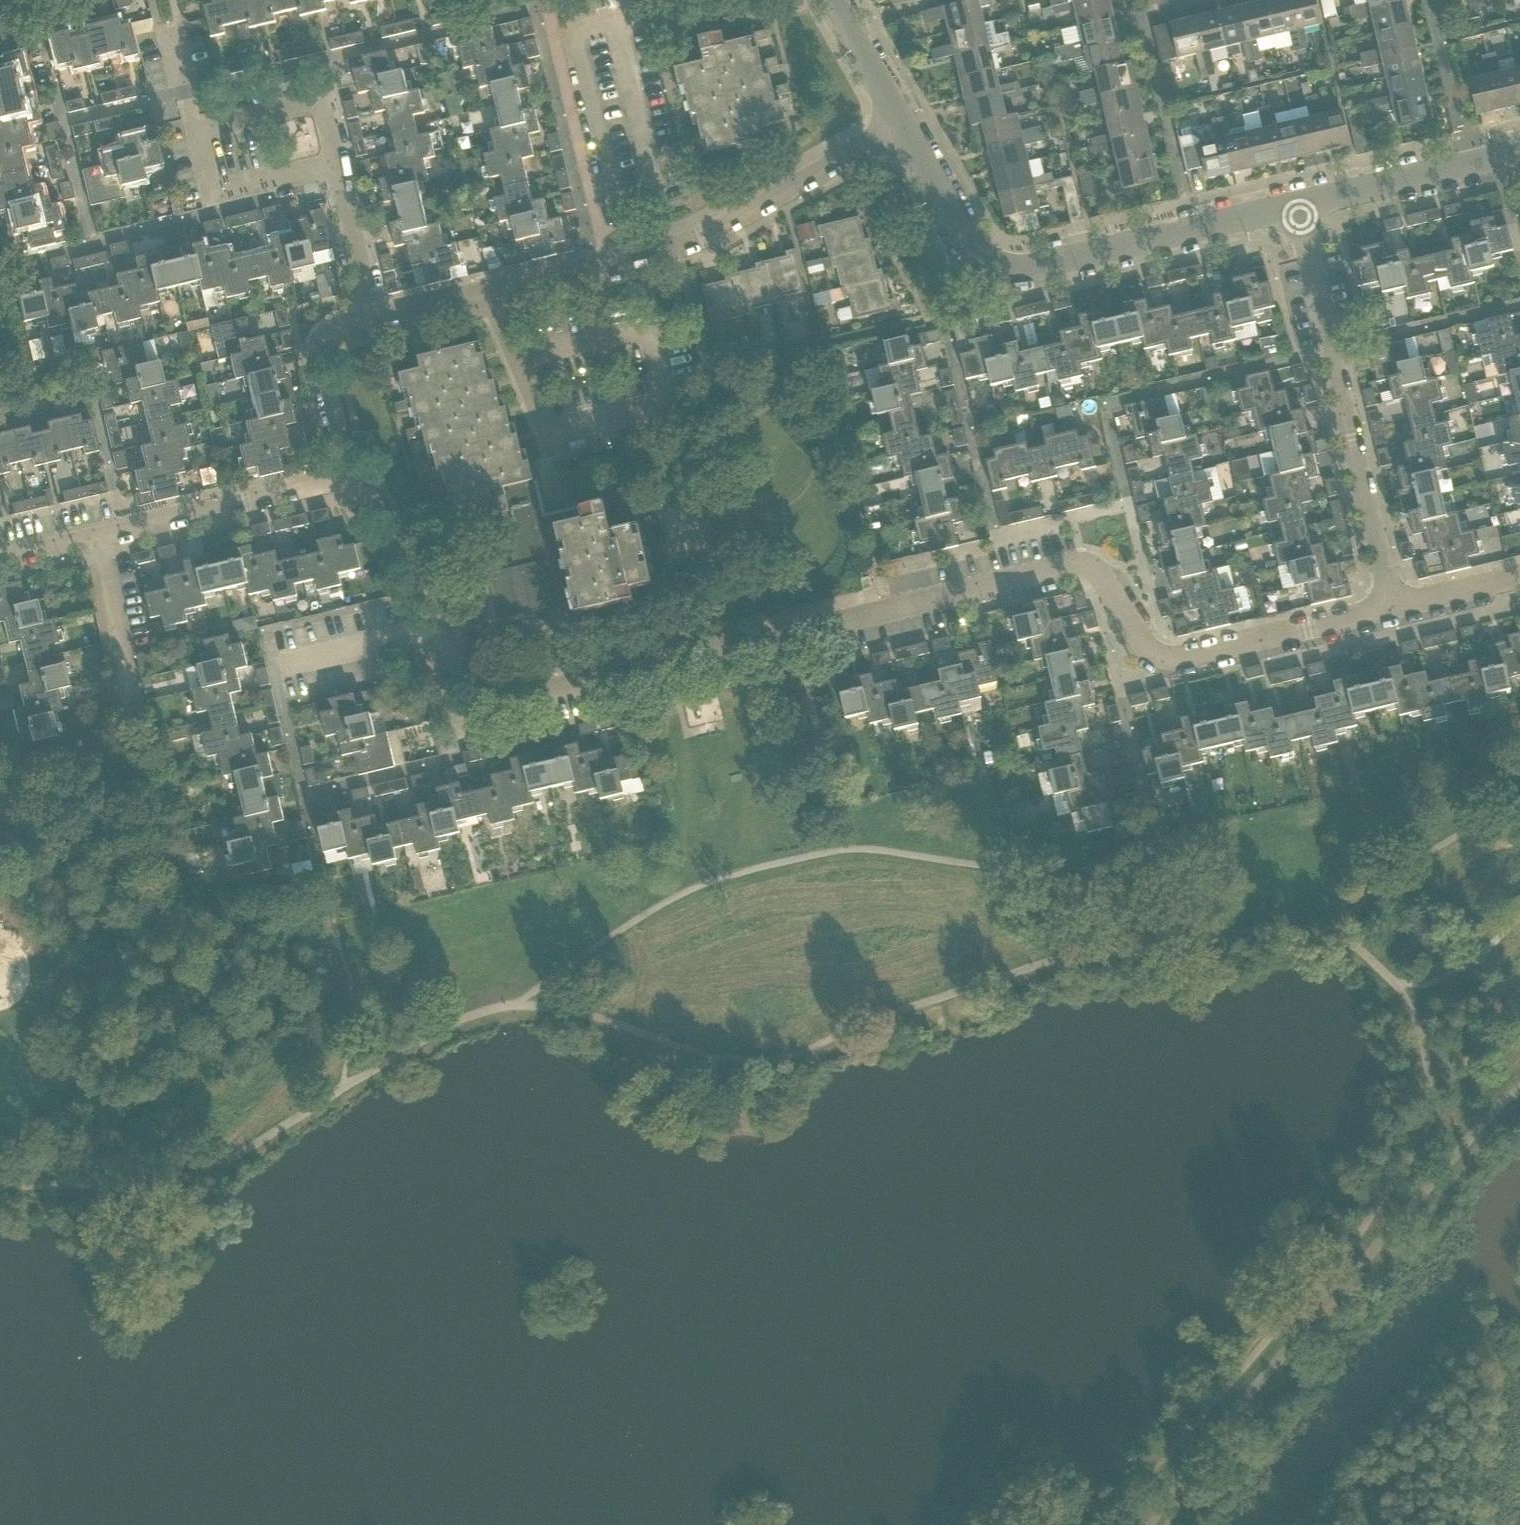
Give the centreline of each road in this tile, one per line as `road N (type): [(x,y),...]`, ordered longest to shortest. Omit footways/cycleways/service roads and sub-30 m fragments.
road 1 (residential): [(1396,610),(1164,658),(1152,654),(1100,575),(1082,565),(505,701),(484,691),(438,627)]
road 2 (residential): [(1396,610),(1297,206)]
road 3 (tertiary): [(1004,266),(1030,268),(1297,206)]
road 4 (residential): [(89,539),(350,478)]
road 5 (residential): [(627,258),(566,1)]
road 6 (residential): [(680,246),(901,131)]
road 7 (tertiary): [(1297,206),(1519,153)]
road 8 (residential): [(336,166),(319,97),(196,126)]
road 9 (residential): [(350,478),(322,363),(325,341),(372,316)]
road 10 (residential): [(133,723),(89,539)]
road 11 (residential): [(558,456),(488,290)]
road 12 (tertiary): [(1004,266),(974,250),(901,131)]
road 13 (residential): [(438,627),(350,478)]
road 14 (residential): [(279,665),(438,627)]
road 15 (residential): [(372,316),(336,166)]
road 16 (tertiary): [(901,131),(829,0)]
road 17 (residential): [(488,290),(627,258)]
road 18 (residential): [(92,245),(202,219),(213,195)]
road 19 (residential): [(1519,580),(1396,610)]
road 20 (residential): [(213,195),(336,166)]

